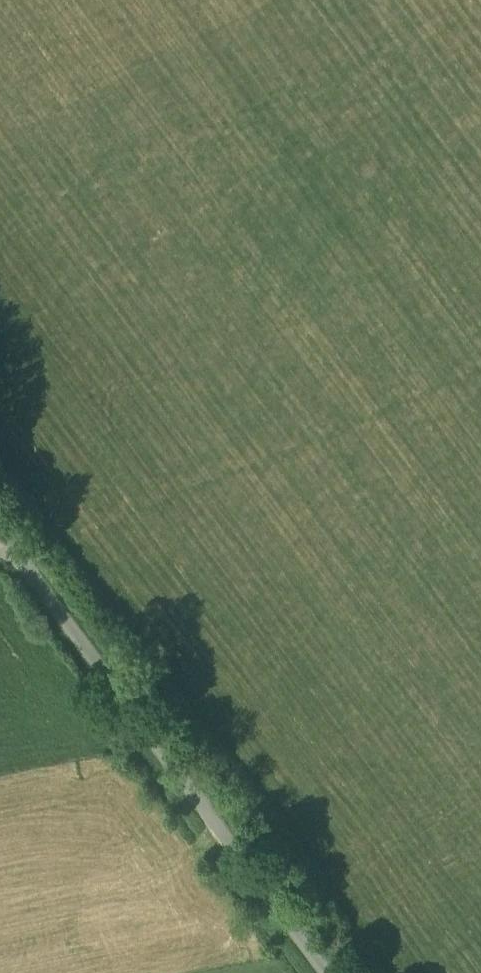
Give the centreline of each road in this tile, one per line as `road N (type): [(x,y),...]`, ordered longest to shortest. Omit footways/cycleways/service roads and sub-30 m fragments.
road 1 (unclassified): [(0,531),(328,972)]

